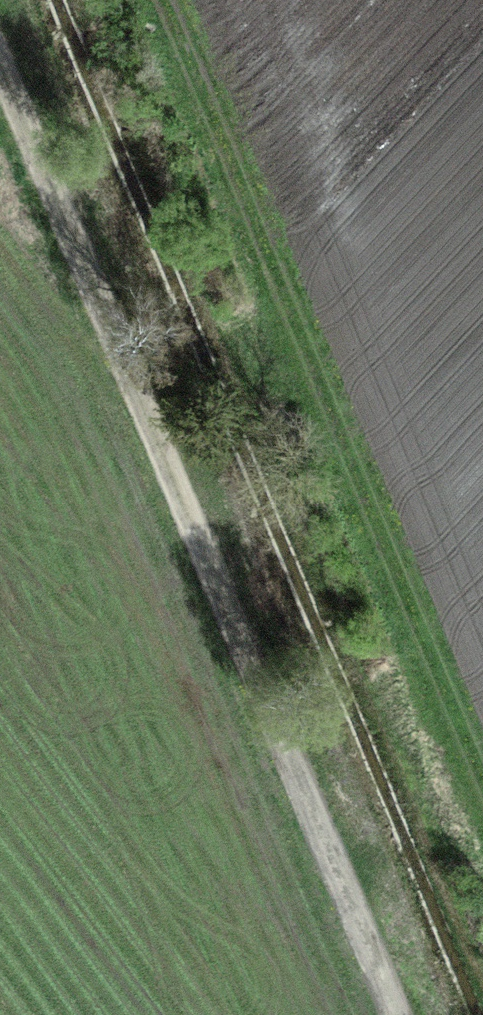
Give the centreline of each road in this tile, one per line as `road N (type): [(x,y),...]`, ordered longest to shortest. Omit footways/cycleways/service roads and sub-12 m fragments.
road 1 (track): [(391,1014),(145,408),(8,0)]
road 2 (track): [(482,738),(180,0)]

